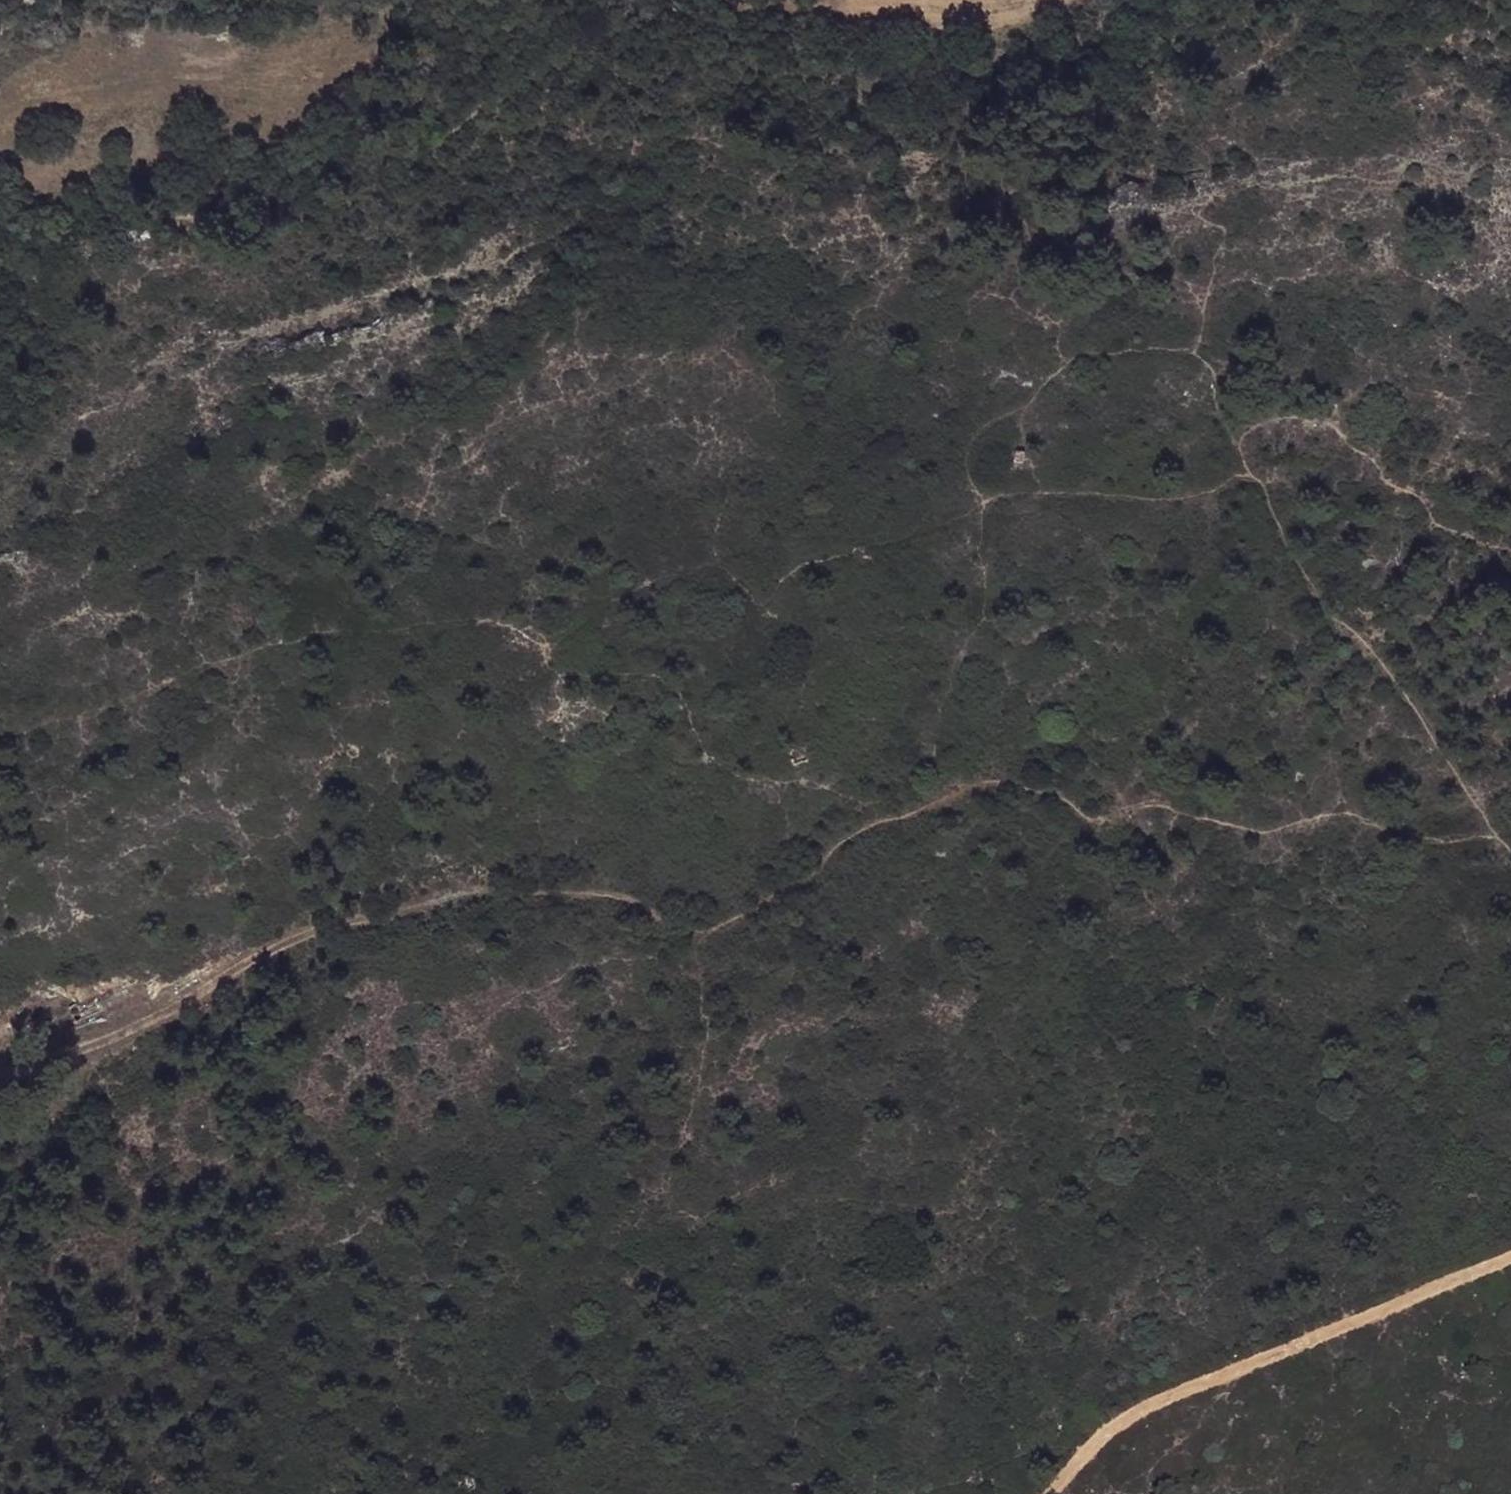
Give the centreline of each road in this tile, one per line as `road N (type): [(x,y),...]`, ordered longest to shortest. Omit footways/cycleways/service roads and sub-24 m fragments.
road 1 (track): [(851,2),(669,15),(578,45),(369,175),(188,218),(68,185),(0,146)]
road 2 (track): [(1510,1255),(1139,1410),(1108,1431),(1051,1493)]

